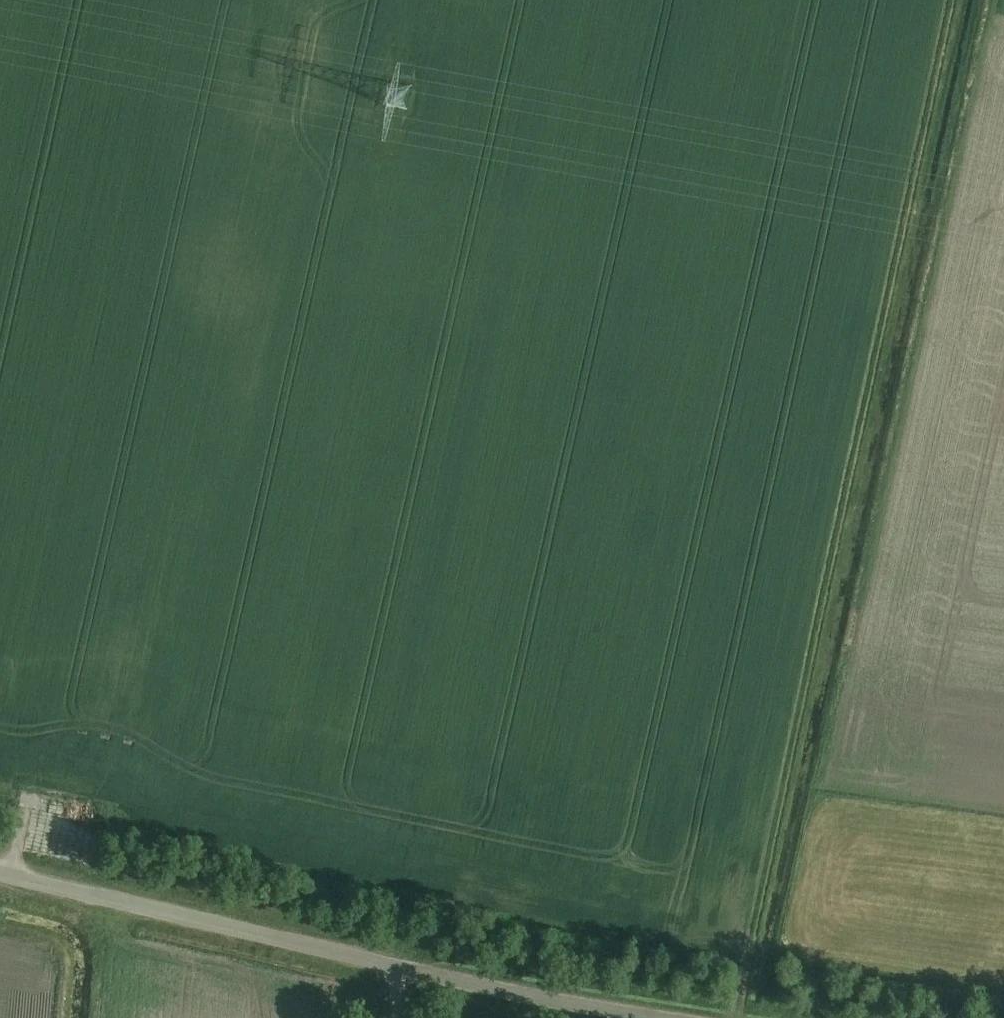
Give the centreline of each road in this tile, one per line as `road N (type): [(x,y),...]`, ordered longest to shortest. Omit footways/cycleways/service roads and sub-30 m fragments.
road 1 (unclassified): [(487,987),(0,874)]
road 2 (unclassified): [(487,987),(666,1017)]

